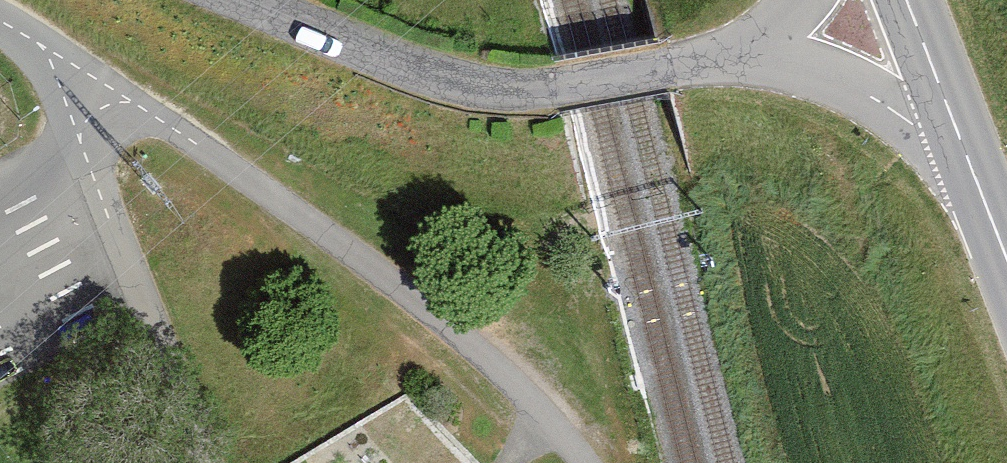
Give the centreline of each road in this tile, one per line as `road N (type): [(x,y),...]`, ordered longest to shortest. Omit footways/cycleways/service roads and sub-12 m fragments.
road 1 (unclassified): [(87,72),(346,246),(476,347),(585,462)]
road 2 (unclassified): [(245,0),(416,68),(498,89),(560,86),(734,52)]
road 3 (residential): [(87,72),(78,143),(204,462)]
road 4 (unclassified): [(734,52),(774,57),(842,82),(969,161)]
road 5 (primary): [(906,0),(969,161)]

